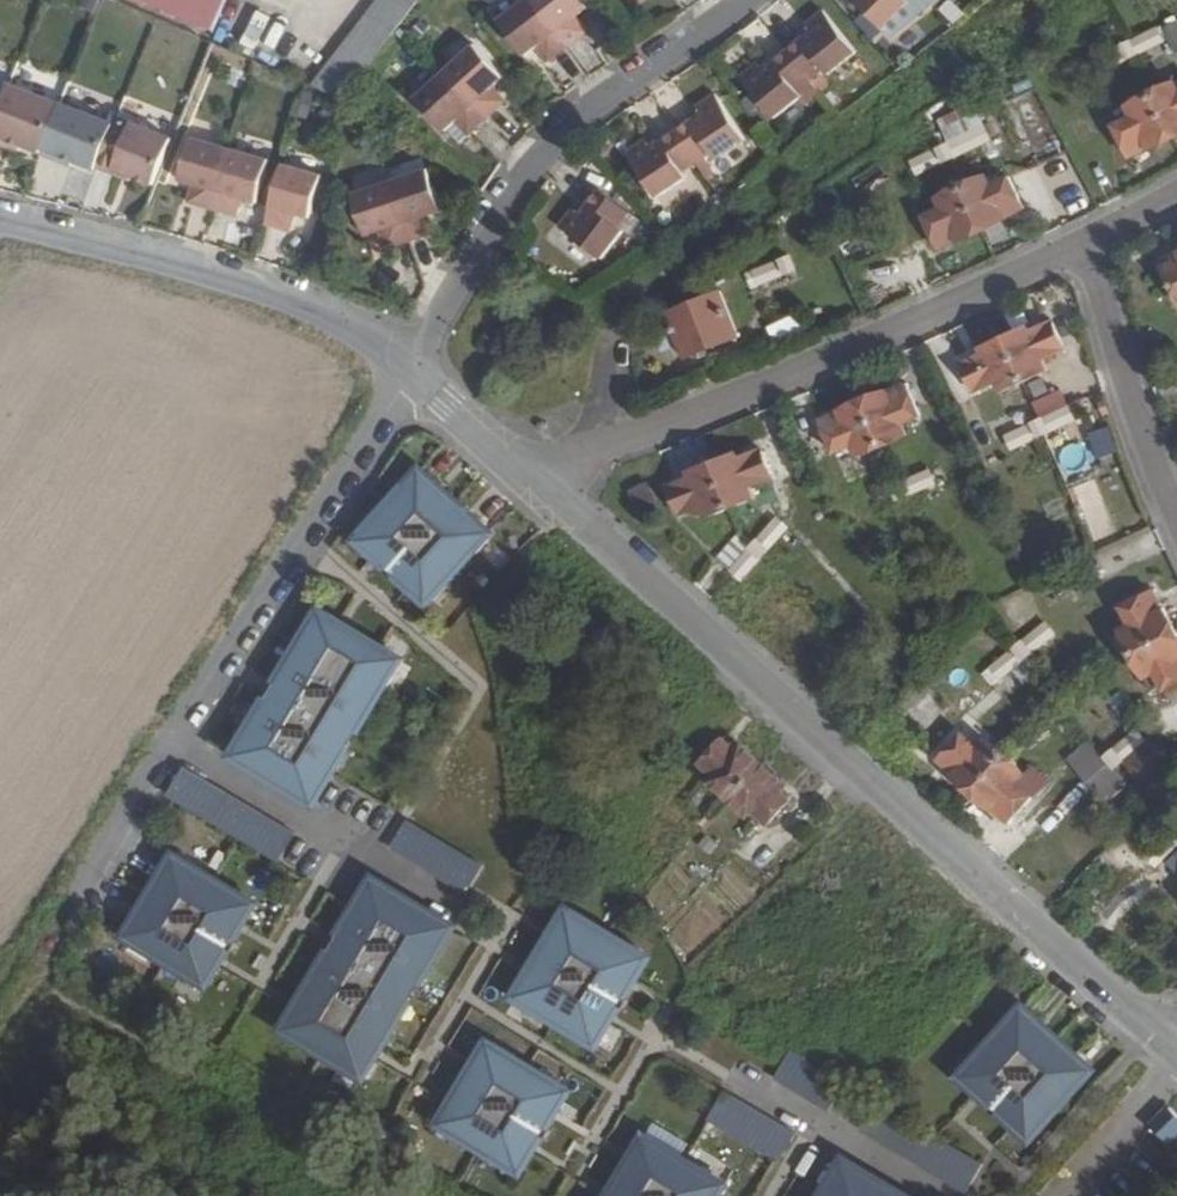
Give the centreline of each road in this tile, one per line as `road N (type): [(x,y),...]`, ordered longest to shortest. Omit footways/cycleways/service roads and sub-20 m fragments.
road 1 (residential): [(547,491),(1176,1052)]
road 2 (residential): [(547,491),(604,449),(1082,250)]
road 3 (residential): [(406,361),(526,156),(581,106),(730,0)]
road 4 (residential): [(406,361),(400,390),(174,743)]
road 5 (residential): [(0,219),(293,300),(406,361)]
road 6 (residential): [(174,743),(453,903)]
road 7 (residential): [(1082,250),(1176,516)]
road 8 (residential): [(406,361),(547,491)]
road 9 (residential): [(1176,1068),(1063,1195)]
road 10 (residential): [(174,743),(87,886)]

